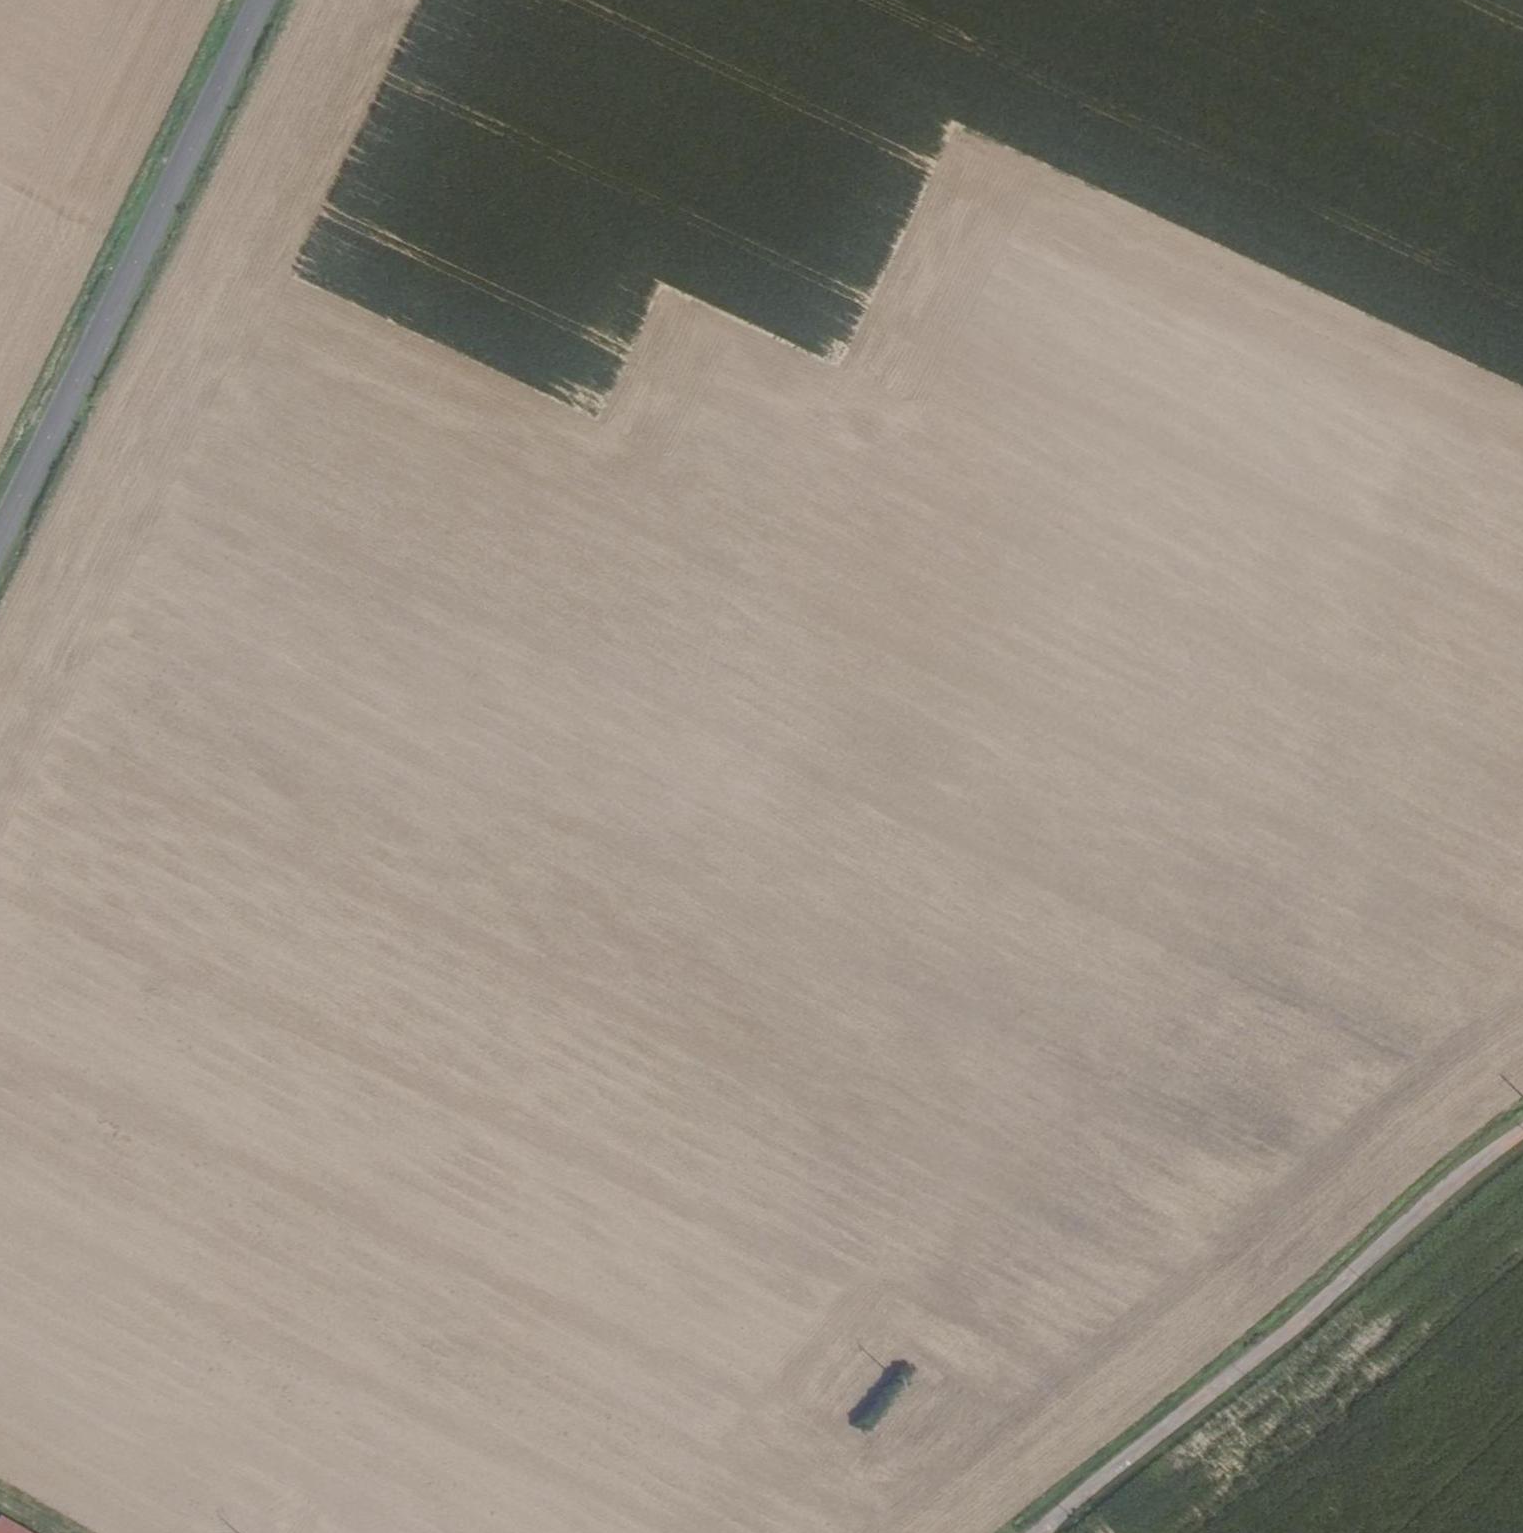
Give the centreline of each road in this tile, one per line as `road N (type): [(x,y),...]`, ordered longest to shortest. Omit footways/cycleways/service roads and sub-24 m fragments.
road 1 (track): [(1051,1532),(1309,1309),(1522,1139)]
road 2 (tertiary): [(259,0),(0,545)]

